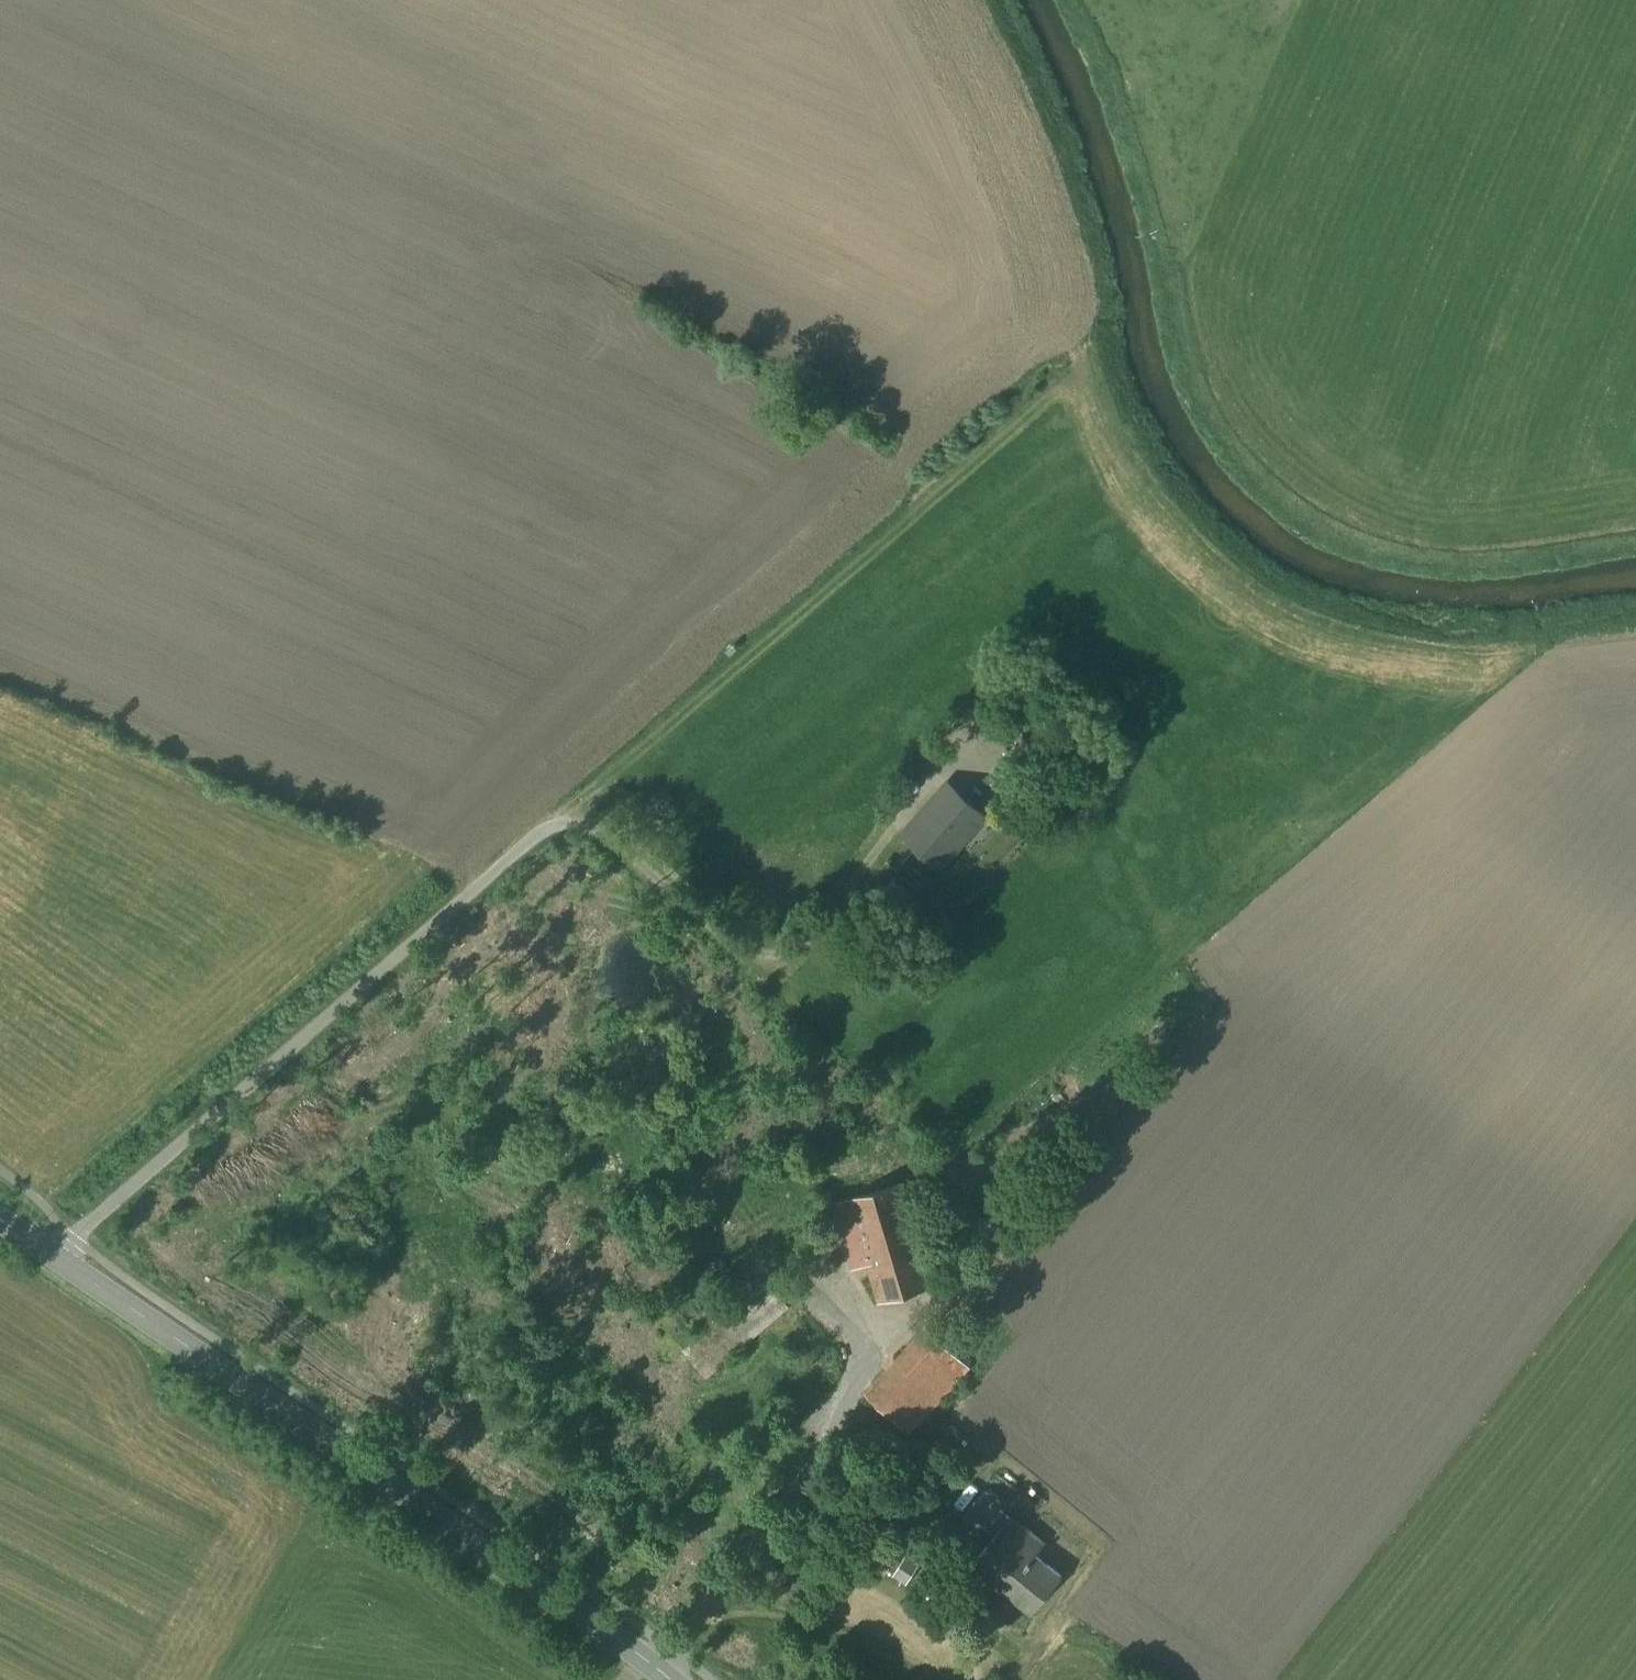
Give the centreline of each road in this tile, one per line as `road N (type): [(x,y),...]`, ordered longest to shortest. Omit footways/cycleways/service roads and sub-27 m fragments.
road 1 (tertiary): [(671,1679),(0,1219)]

